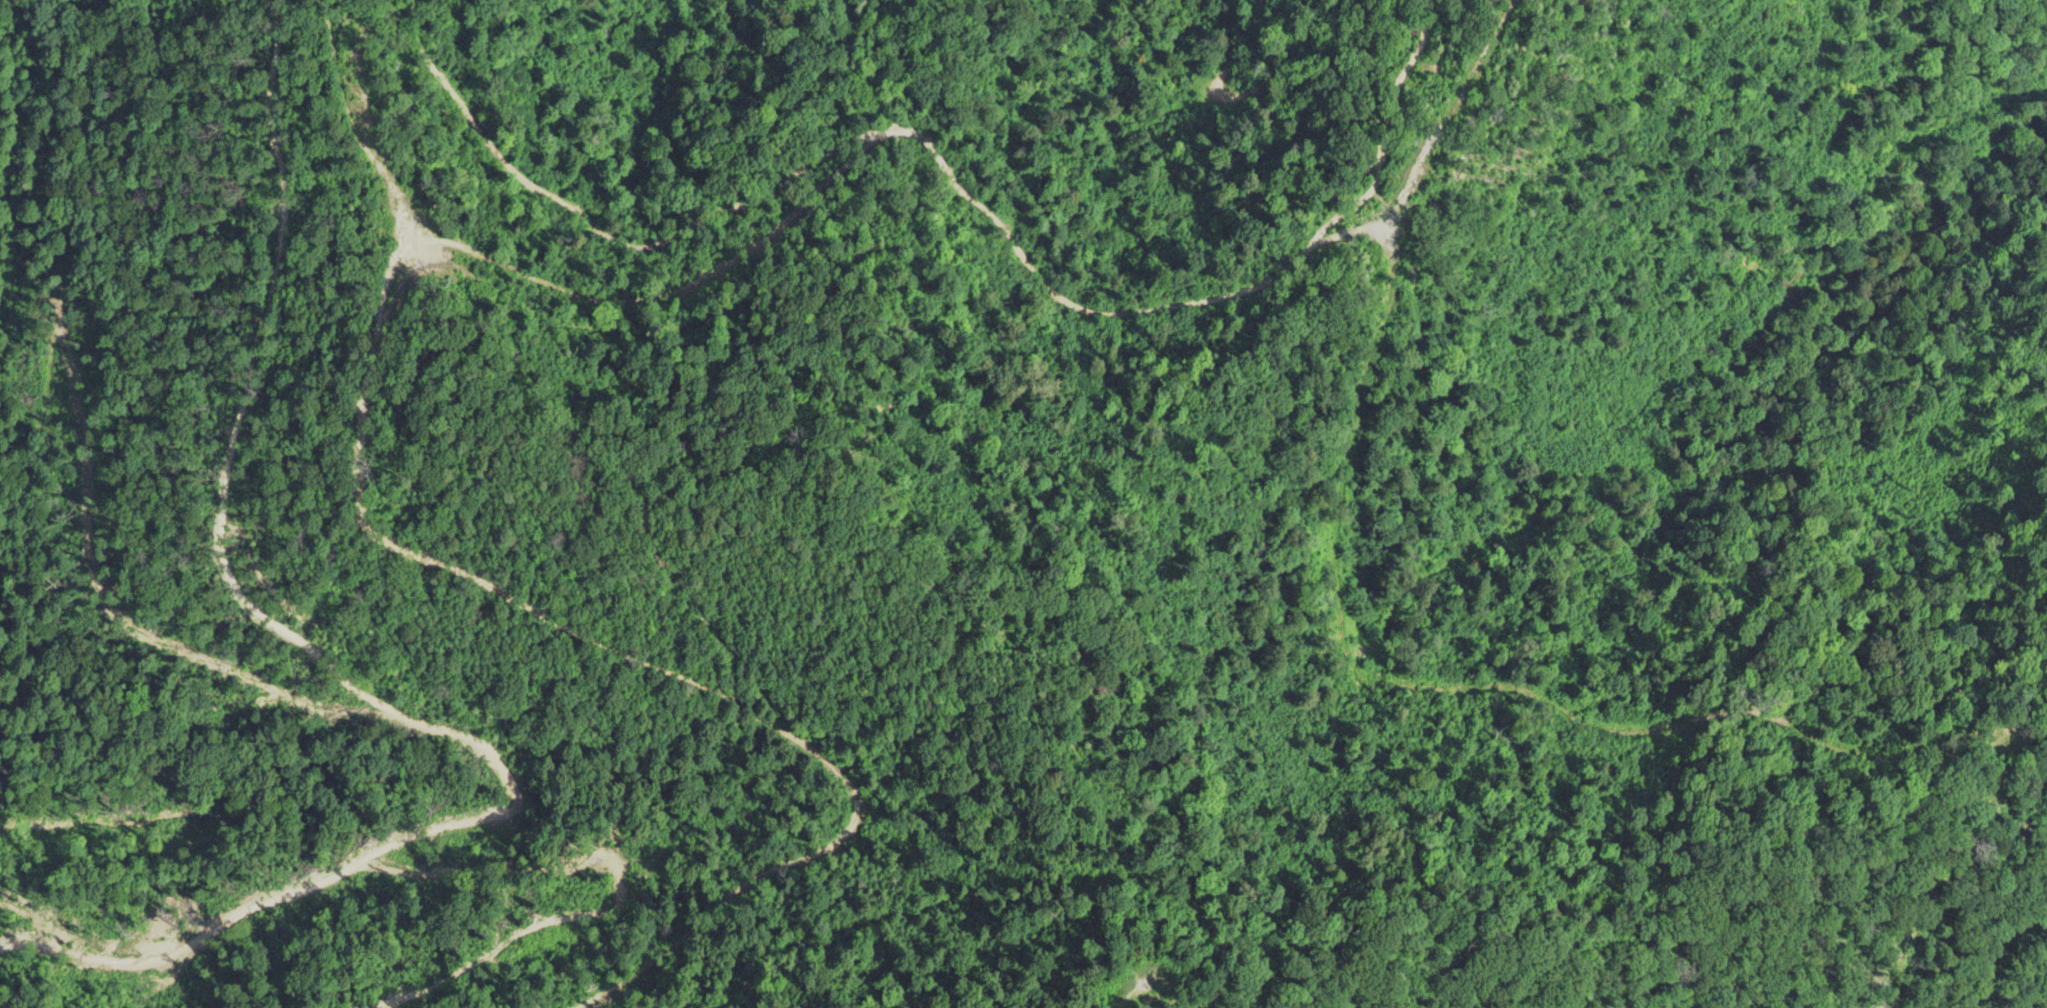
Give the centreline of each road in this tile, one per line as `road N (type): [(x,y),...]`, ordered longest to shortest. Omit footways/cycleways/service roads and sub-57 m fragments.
road 1 (track): [(394,0),(447,98),(599,240),(649,242),(785,174),(927,142),(1021,216),(1039,288),(1121,308),(1273,268),(1391,170),(1501,0)]
road 2 (track): [(1179,1007),(1151,886),(831,786),(207,746),(0,660)]
road 3 (track): [(8,0),(5,282)]

